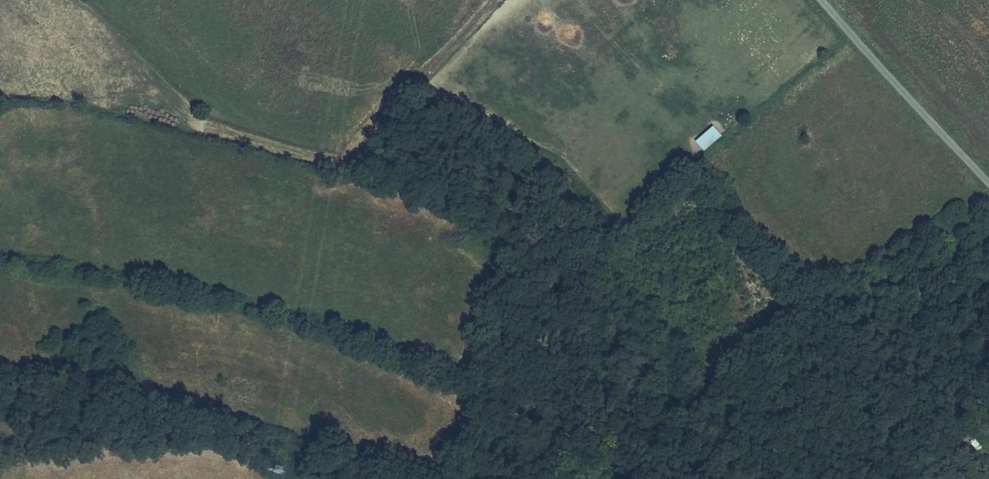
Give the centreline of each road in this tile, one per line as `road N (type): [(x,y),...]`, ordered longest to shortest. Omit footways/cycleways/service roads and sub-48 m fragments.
road 1 (unclassified): [(821,0),(988,185)]

